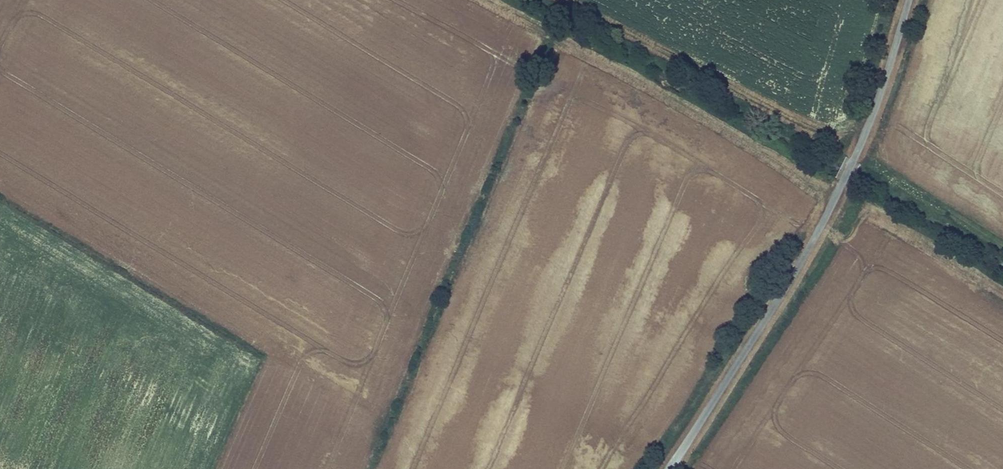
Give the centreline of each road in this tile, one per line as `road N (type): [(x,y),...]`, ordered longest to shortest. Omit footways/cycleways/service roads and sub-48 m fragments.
road 1 (unclassified): [(670,468),(827,214),(873,119),(909,0)]
road 2 (track): [(1002,244),(888,176),(863,139)]

